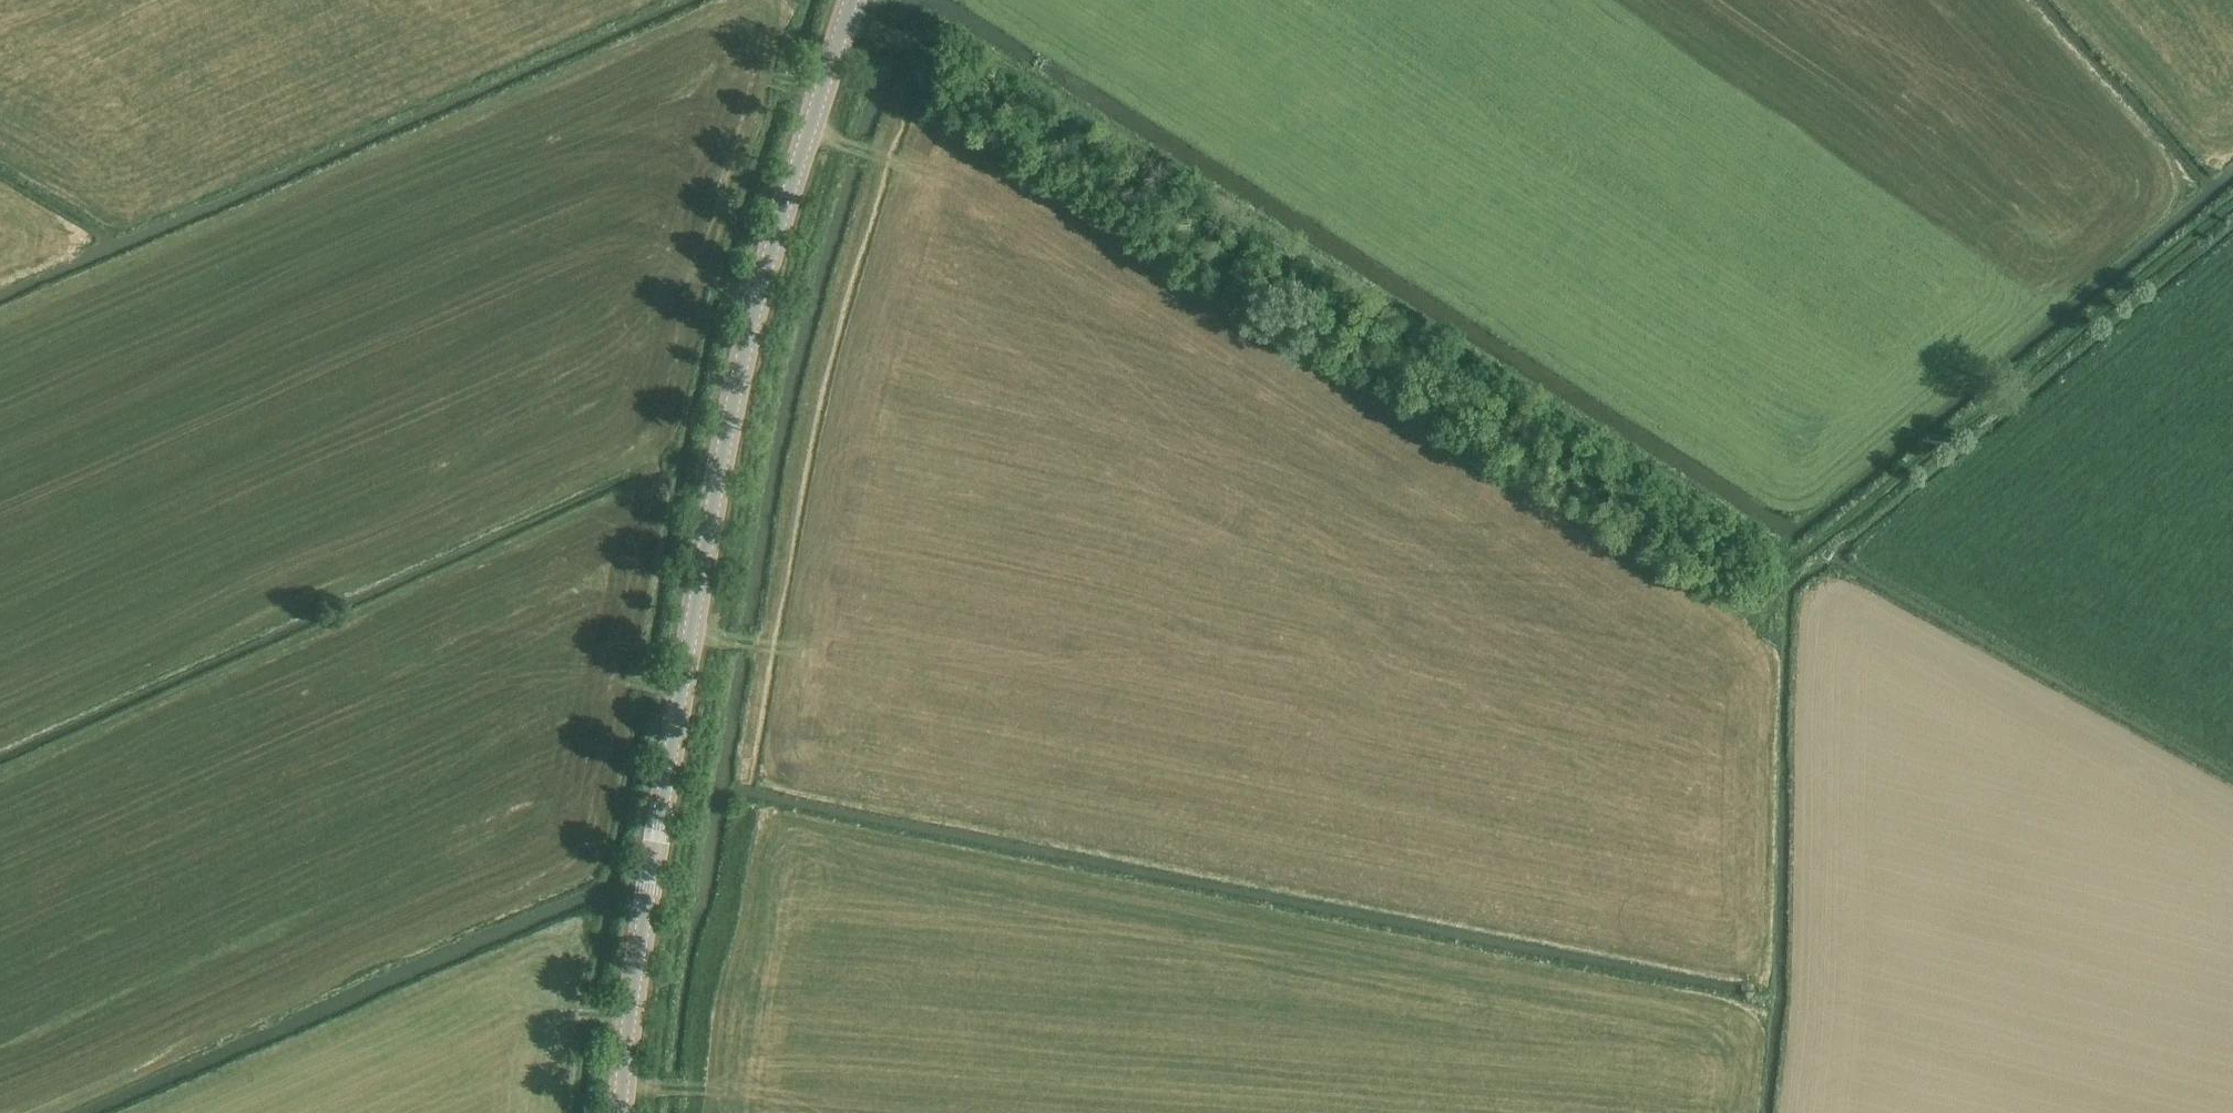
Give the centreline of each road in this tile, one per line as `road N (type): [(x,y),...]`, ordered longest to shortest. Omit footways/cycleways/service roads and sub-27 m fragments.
road 1 (secondary): [(624,1112),(634,968),(707,530),(765,266),(852,0)]
road 2 (track): [(2232,203),(1777,573)]

